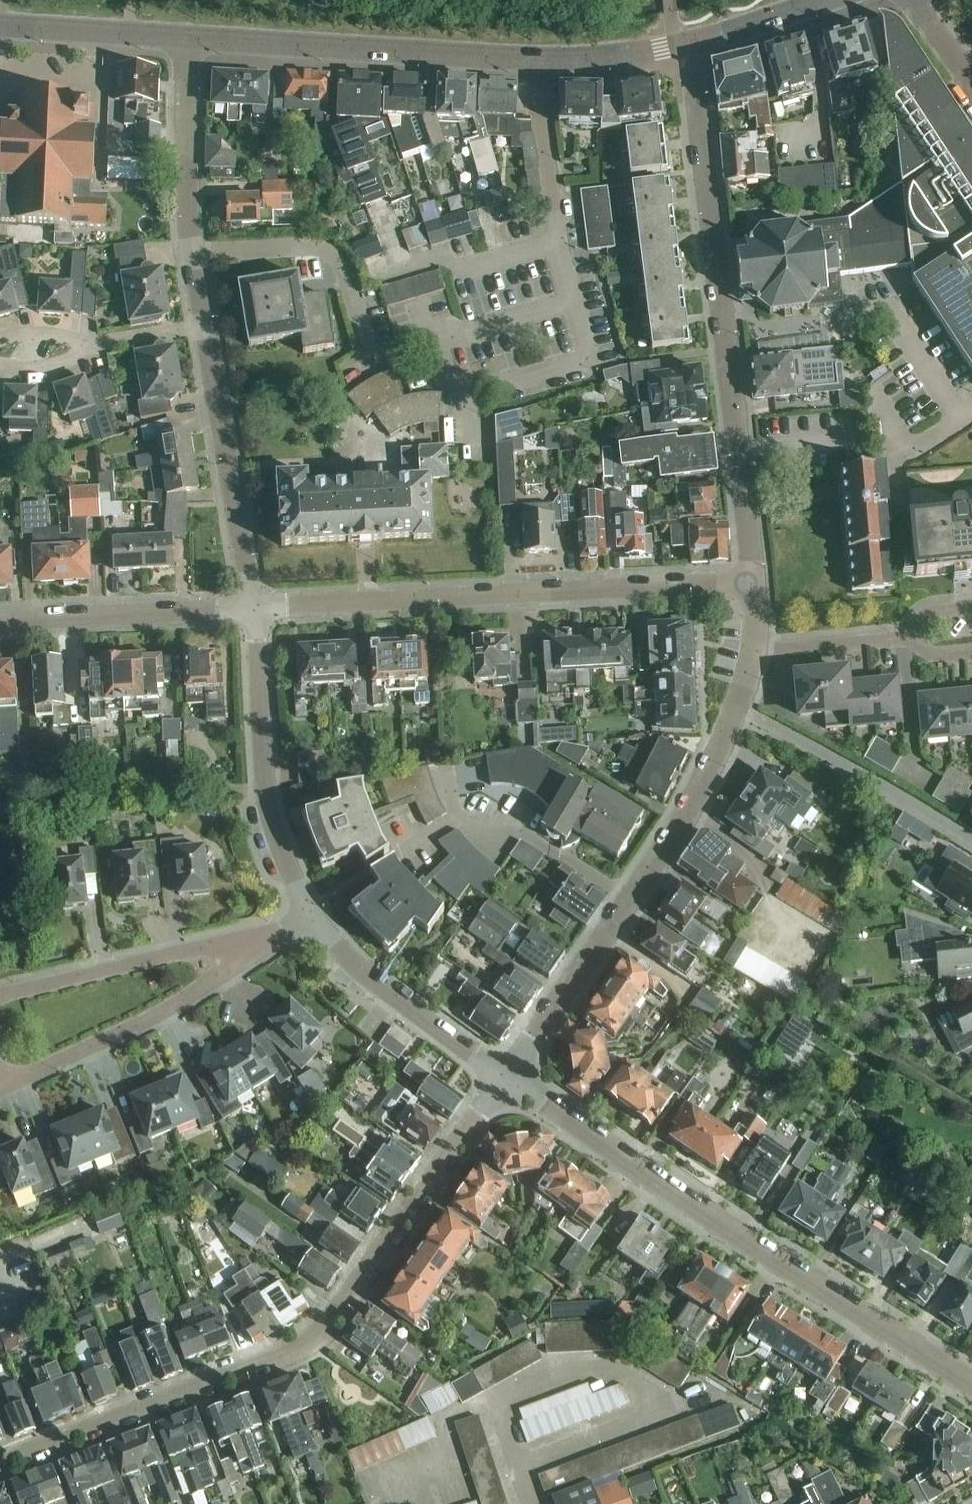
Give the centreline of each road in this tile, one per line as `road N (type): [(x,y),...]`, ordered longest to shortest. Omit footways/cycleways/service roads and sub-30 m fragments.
road 1 (residential): [(0,1466),(299,1349),(324,1328),(503,1081)]
road 2 (residential): [(971,1386),(503,1081)]
road 3 (residential): [(690,43),(756,585)]
road 4 (secondary): [(186,39),(540,60),(690,43)]
road 5 (residential): [(756,585),(252,609)]
road 6 (residential): [(752,653),(697,796),(503,1081)]
road 7 (residential): [(0,1082),(3,1089),(176,1009),(289,932)]
road 8 (residential): [(310,919),(270,807),(252,609)]
road 9 (residential): [(289,932),(0,1001)]
road 10 (residential): [(186,39),(189,218),(207,328)]
road 11 (residential): [(207,328),(252,609)]
road 12 (residential): [(503,1081),(372,986),(310,919)]
road 13 (residential): [(252,609),(0,622)]
road 14 (residential): [(494,1402),(566,1376),(614,1369),(641,1390),(650,1416)]
road 15 (secondary): [(0,27),(186,39)]
road 16 (residential): [(377,1486),(444,1458),(442,1421),(494,1402)]
road 17 (residential): [(752,653),(911,637)]
road 18 (secondary): [(690,43),(826,0)]
road 19 (residential): [(517,1466),(650,1416)]

